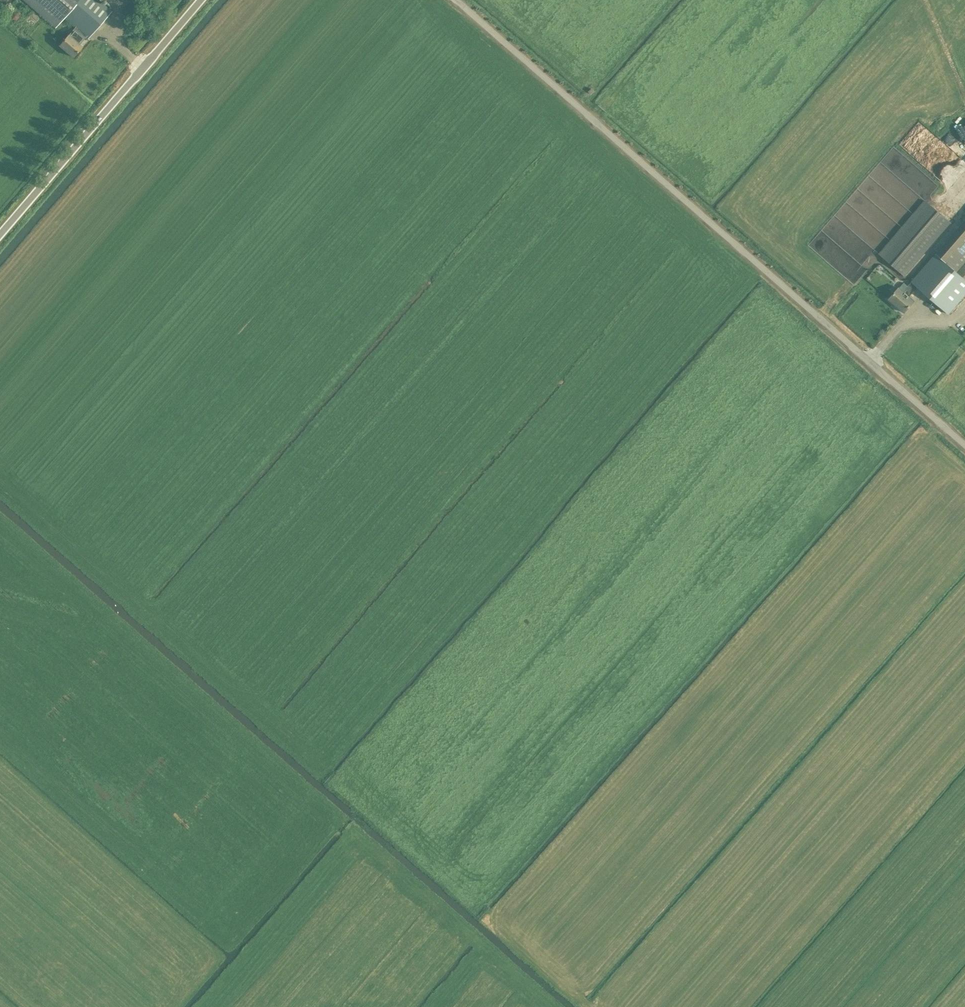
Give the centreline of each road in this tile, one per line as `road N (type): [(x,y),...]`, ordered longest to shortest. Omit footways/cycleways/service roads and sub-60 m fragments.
road 1 (unclassified): [(964,449),(453,0)]
road 2 (unclassified): [(0,232),(200,0)]

